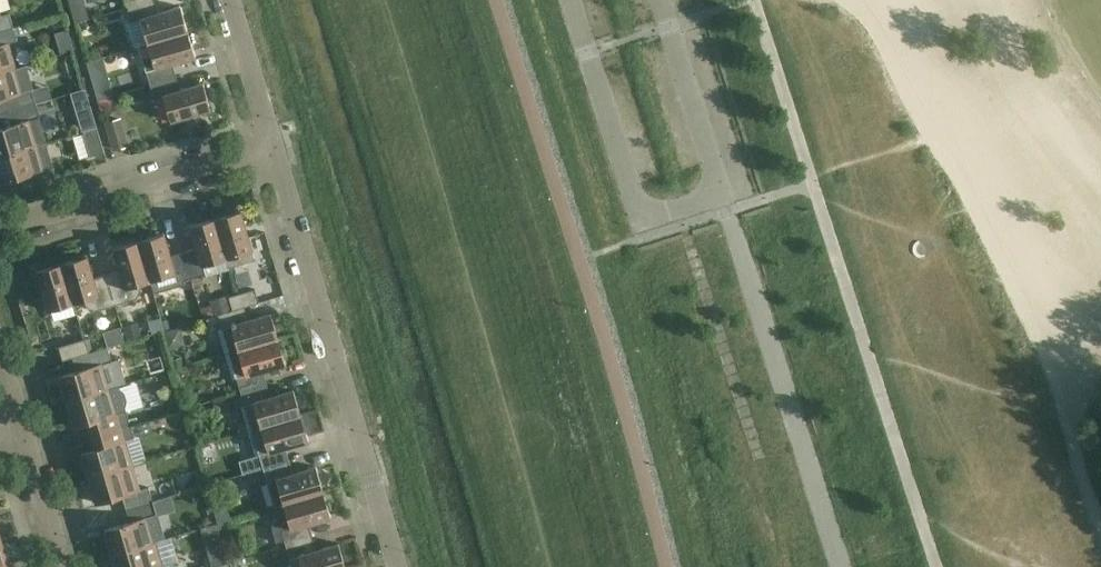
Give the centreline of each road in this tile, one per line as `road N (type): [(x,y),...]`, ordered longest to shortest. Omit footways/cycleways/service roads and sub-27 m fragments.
road 1 (residential): [(269,134),(395,566)]
road 2 (residential): [(0,214),(269,134)]
road 3 (track): [(683,225),(757,462)]
road 4 (residential): [(643,220),(572,0)]
road 5 (residential): [(0,359),(58,566)]
road 6 (residential): [(228,0),(269,134)]

